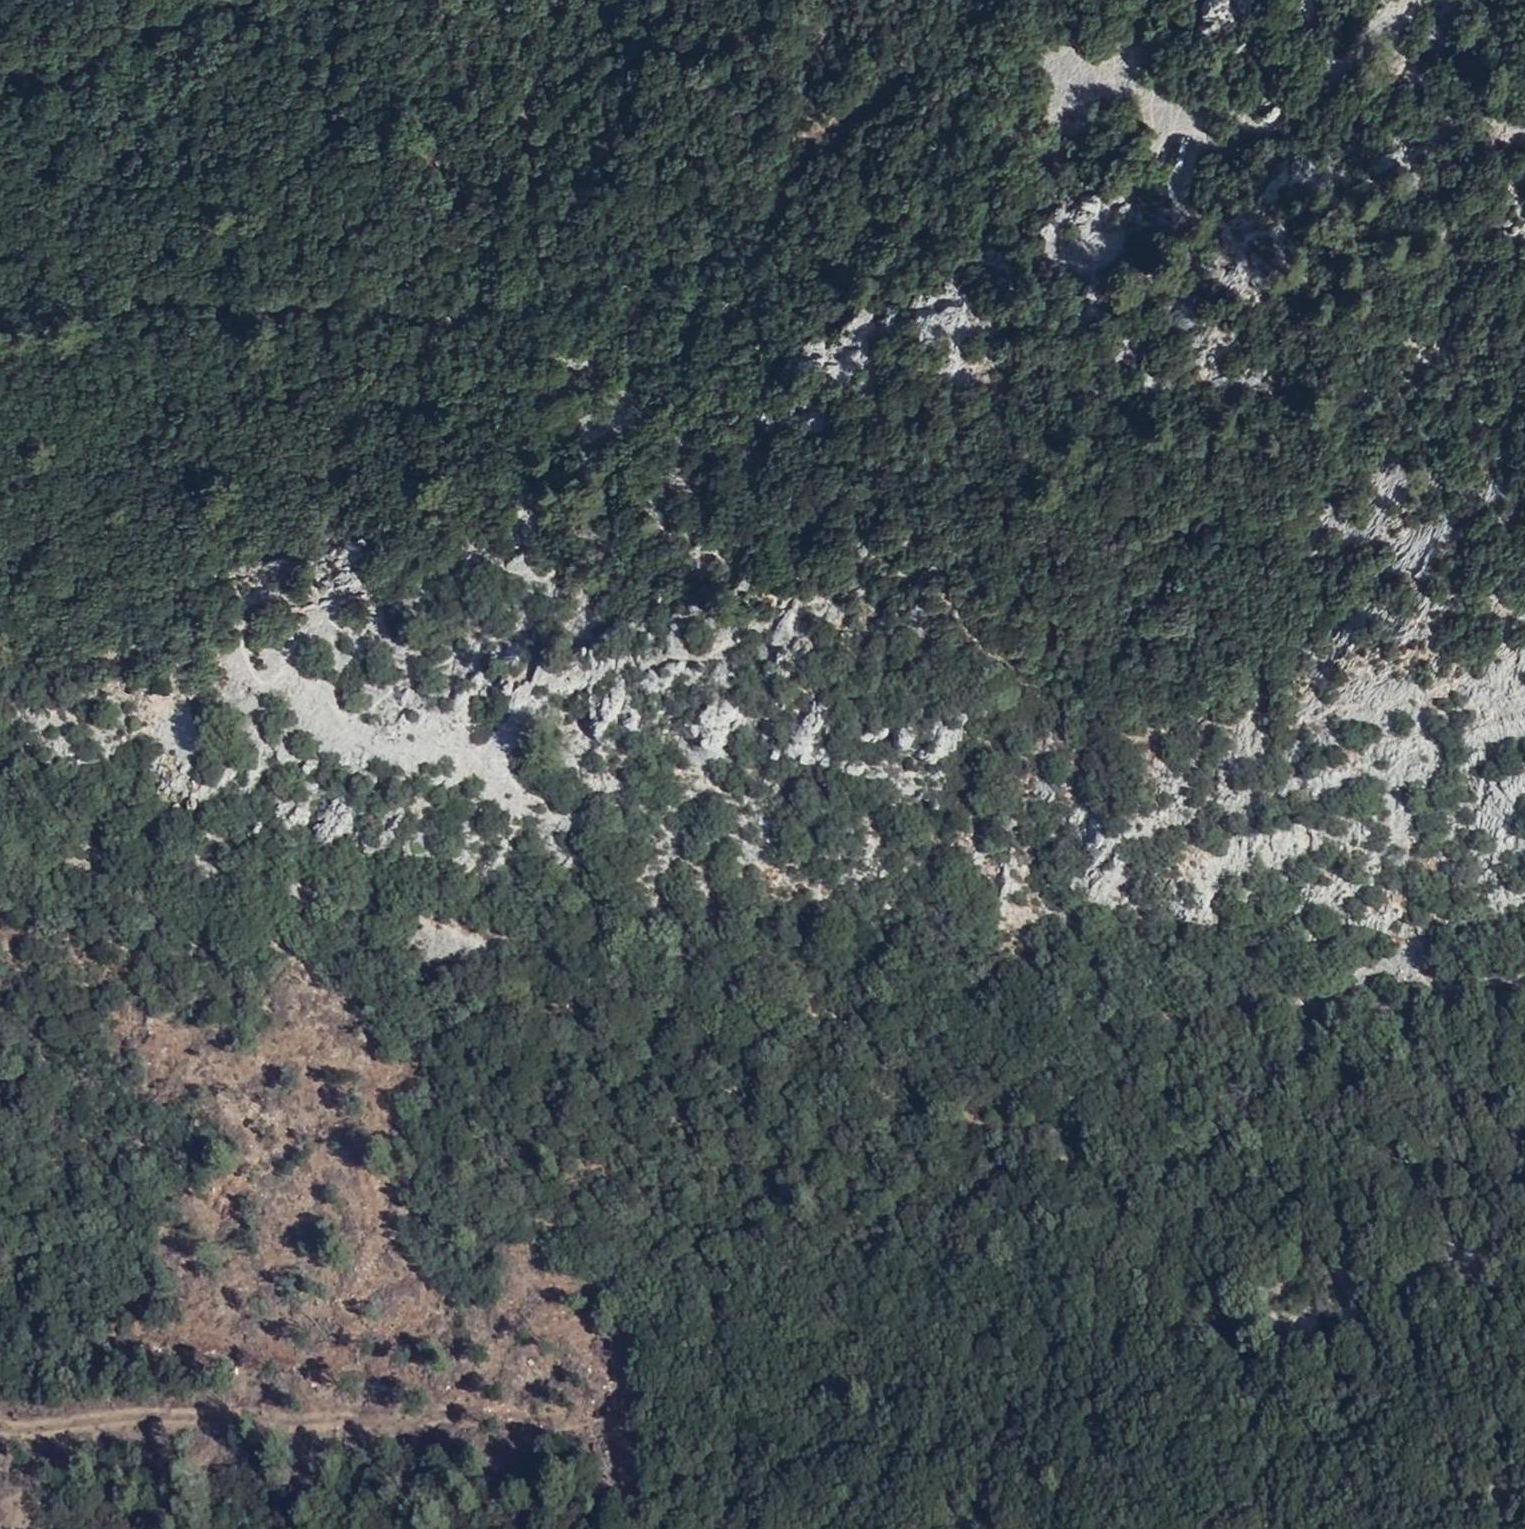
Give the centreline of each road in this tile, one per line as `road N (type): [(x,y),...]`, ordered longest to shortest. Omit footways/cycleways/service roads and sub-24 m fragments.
road 1 (track): [(0,47),(137,47),(206,0)]

